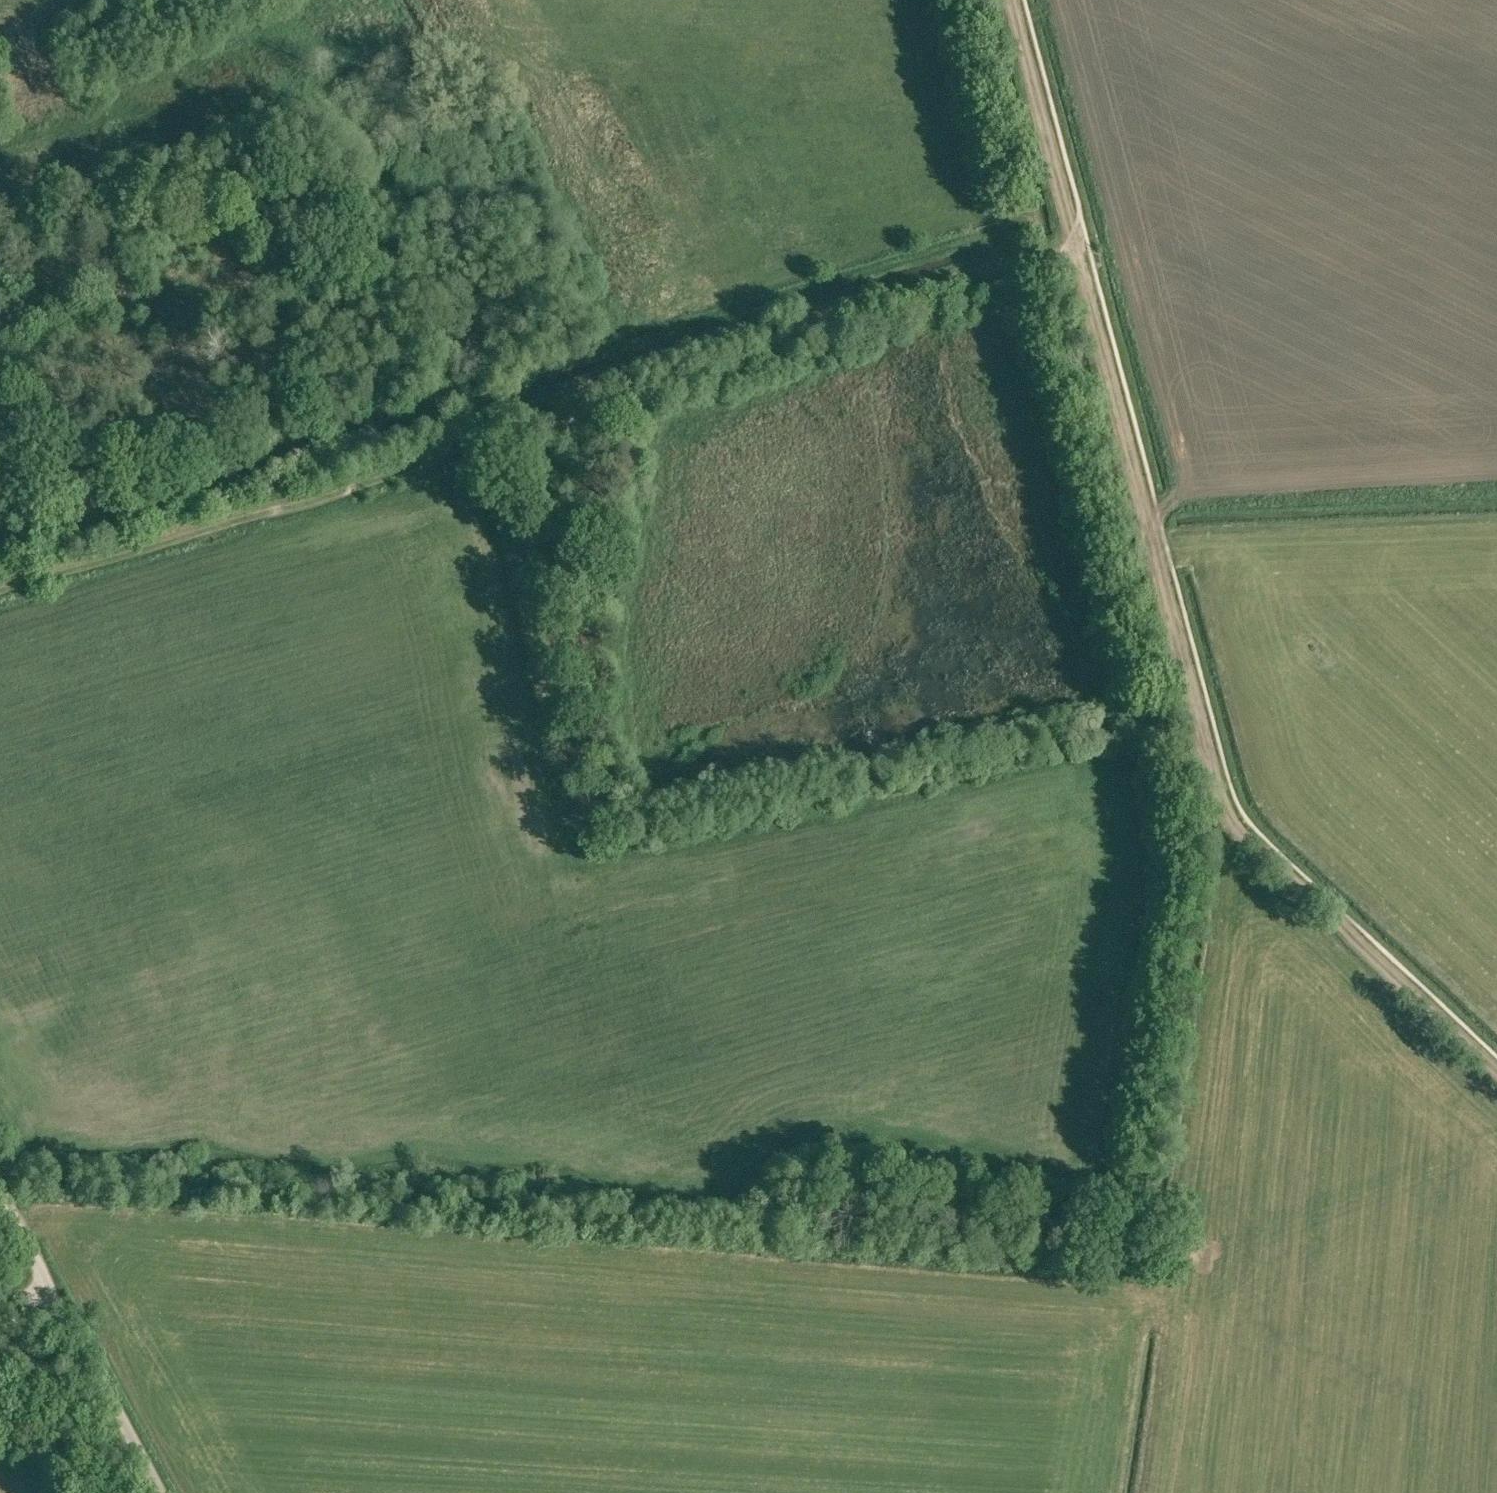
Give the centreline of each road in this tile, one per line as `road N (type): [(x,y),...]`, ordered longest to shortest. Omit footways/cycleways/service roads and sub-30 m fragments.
road 1 (track): [(0,589),(360,482),(446,452),(506,413),(780,325),(1080,240)]
road 2 (track): [(1080,240),(1220,799),(1263,852),(1496,1066)]
road 3 (unclassified): [(160,1492),(1,1196)]
road 4 (track): [(1014,0),(1080,240)]

